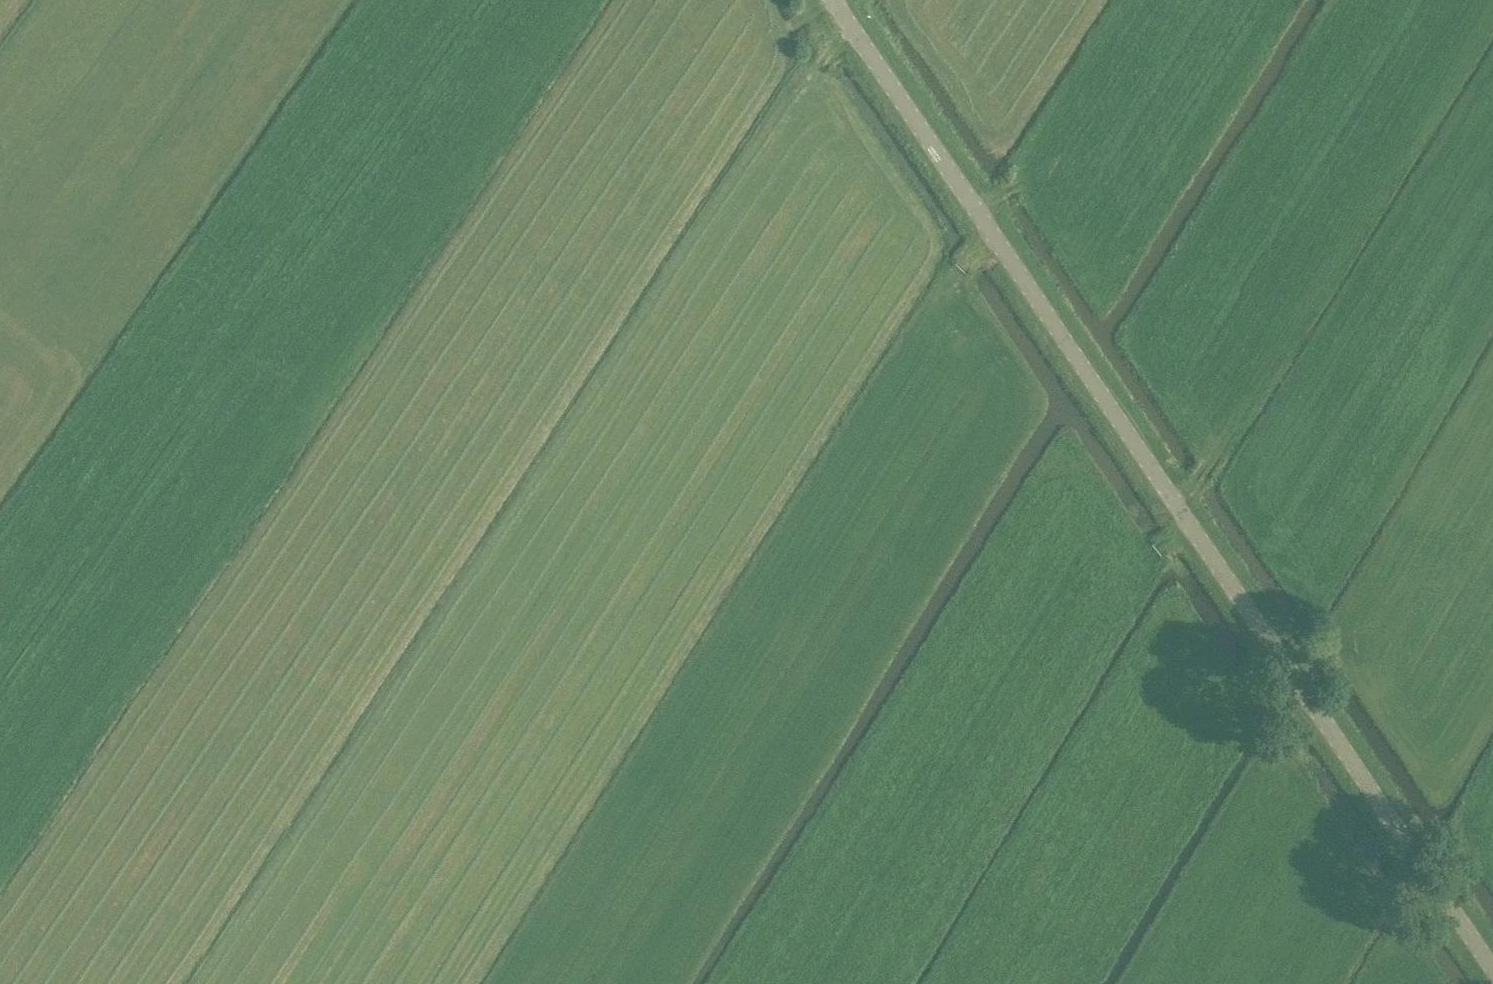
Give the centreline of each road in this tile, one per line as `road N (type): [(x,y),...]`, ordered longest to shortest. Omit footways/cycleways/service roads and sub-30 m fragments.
road 1 (unclassified): [(1492,975),(832,0)]

